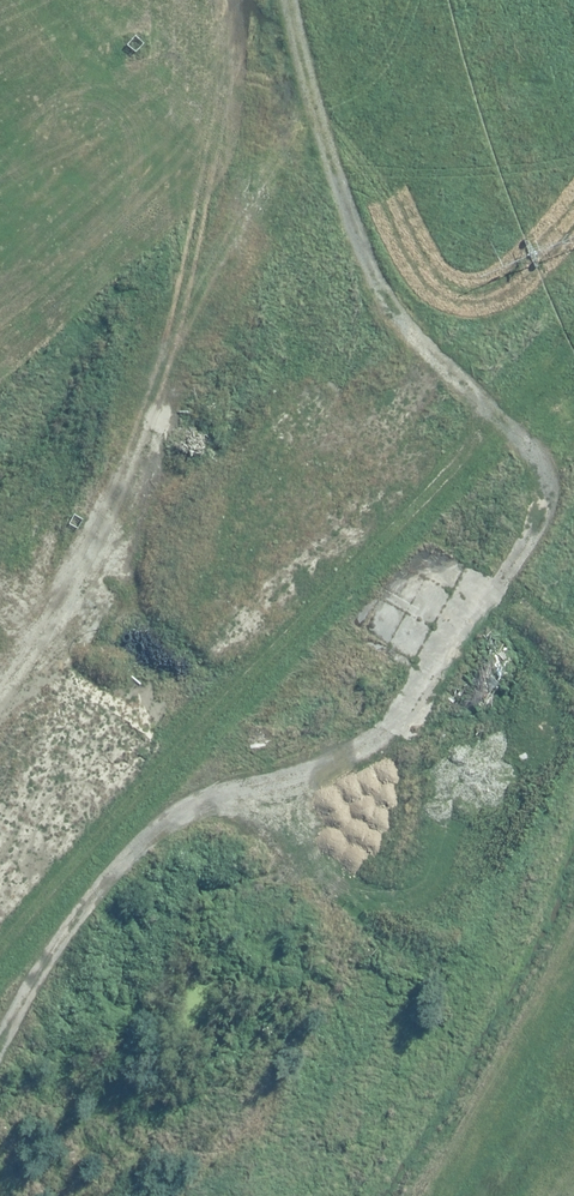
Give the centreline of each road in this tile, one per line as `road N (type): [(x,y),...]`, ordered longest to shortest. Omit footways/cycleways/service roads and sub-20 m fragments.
road 1 (track): [(573,479),(496,593),(198,958),(86,1012),(0,1026)]
road 2 (track): [(63,0),(227,170),(571,482)]
road 3 (track): [(227,170),(228,223),(173,418),(0,743)]
road 4 (track): [(573,650),(496,593),(173,418)]
road 5 (track): [(9,1145),(86,1012)]

